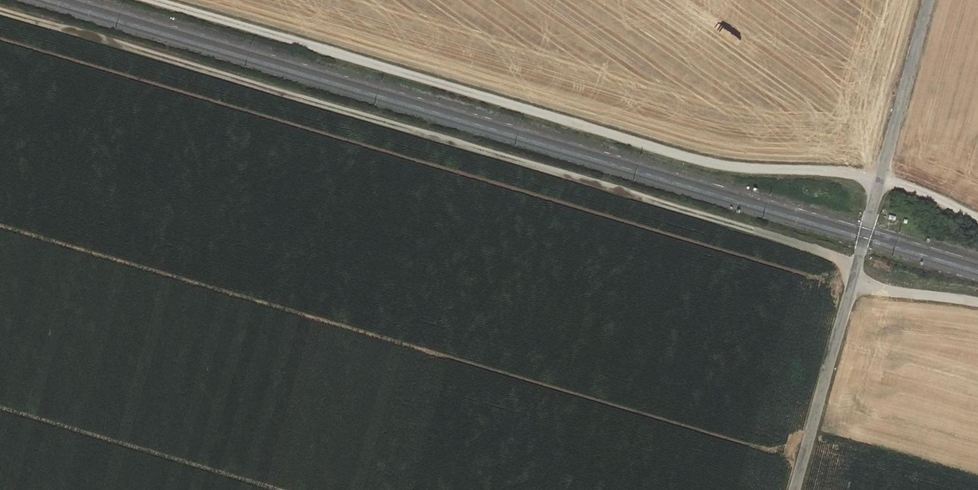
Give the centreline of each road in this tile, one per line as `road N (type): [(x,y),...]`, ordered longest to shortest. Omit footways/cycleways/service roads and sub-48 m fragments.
road 1 (track): [(977,305),(919,288),(850,291),(832,257),(0,15)]
road 2 (track): [(155,0),(704,162),(880,175),(977,218)]
road 3 (unclassified): [(929,0),(796,489)]

